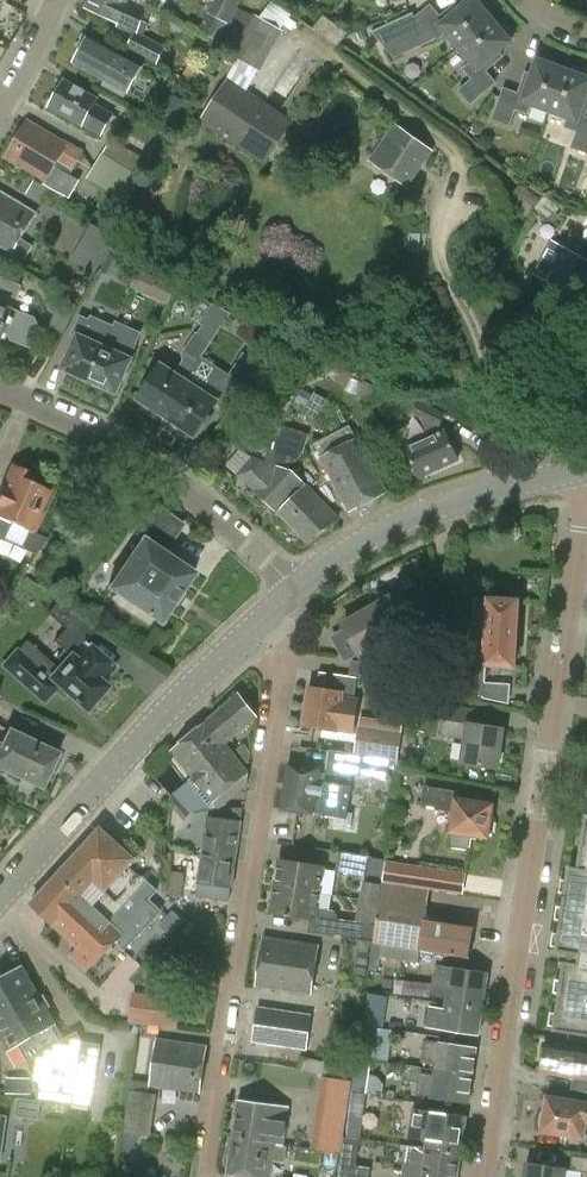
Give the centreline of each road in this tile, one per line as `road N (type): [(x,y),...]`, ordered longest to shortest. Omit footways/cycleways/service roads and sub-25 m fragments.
road 1 (residential): [(204,1176),(284,653),(269,614)]
road 2 (residential): [(482,1176),(543,777)]
road 3 (tertiary): [(0,902),(269,614)]
road 4 (residential): [(294,588),(169,476),(112,439),(0,389)]
road 5 (tertiary): [(294,588),(420,513),(586,468)]
road 6 (residential): [(543,777),(586,485)]
road 7 (residential): [(0,113),(59,0)]

